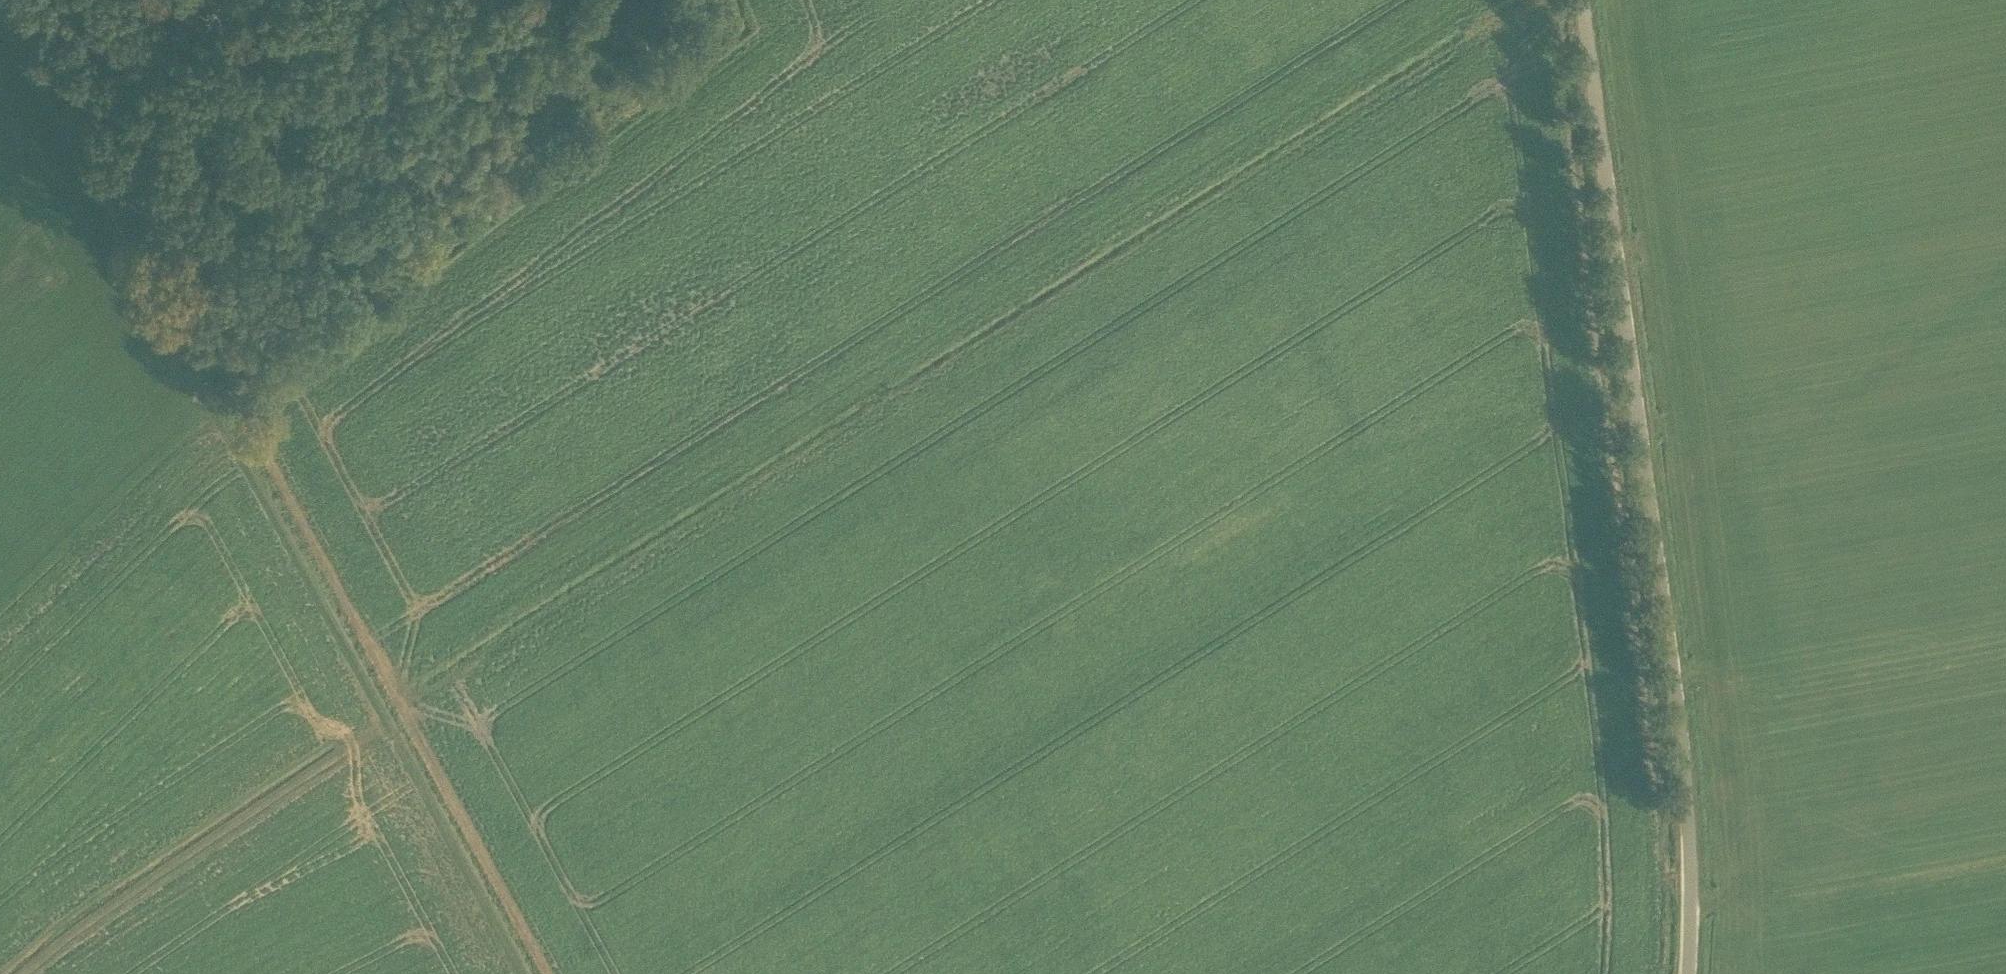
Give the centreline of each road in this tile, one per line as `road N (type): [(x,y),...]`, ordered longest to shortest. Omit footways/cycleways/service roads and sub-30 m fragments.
road 1 (unclassified): [(1686,973),(1681,739),(1581,0)]

